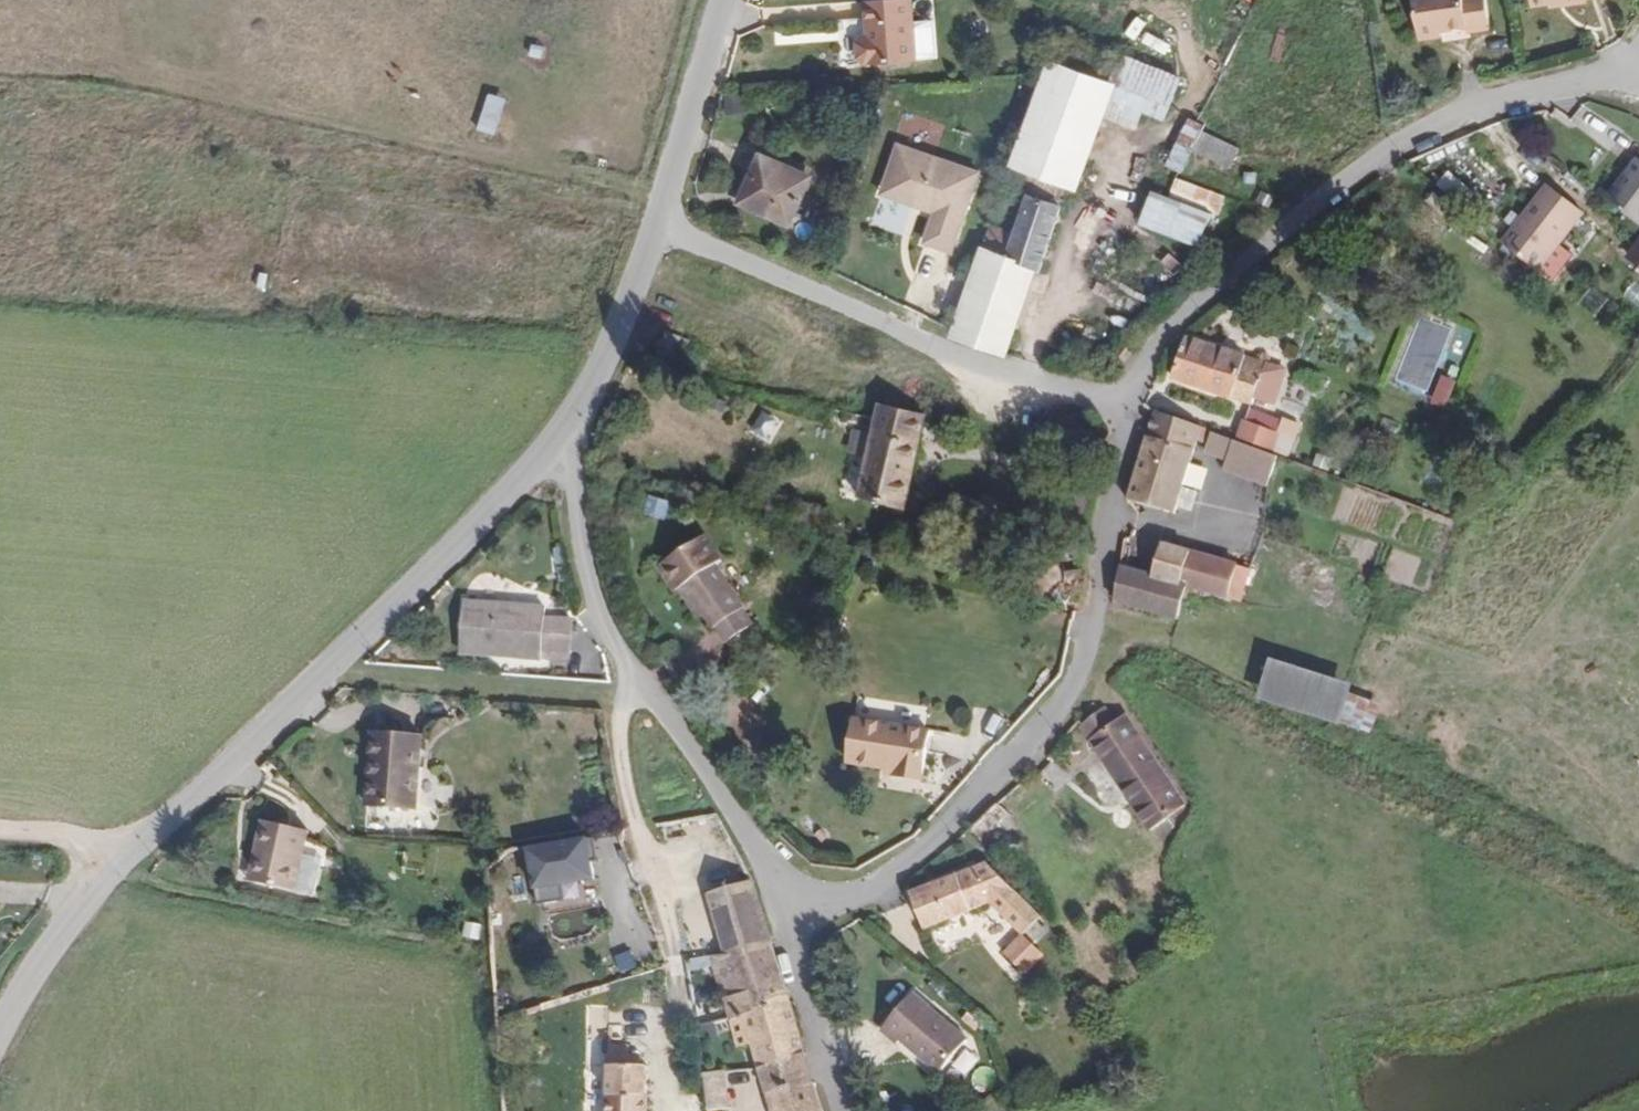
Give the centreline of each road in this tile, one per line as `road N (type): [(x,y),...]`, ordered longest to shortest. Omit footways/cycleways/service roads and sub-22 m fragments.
road 1 (residential): [(1638,56),(1628,80),(1517,95),(1438,122),(1368,164),(1189,308),(1142,364),(1124,405)]
road 2 (residential): [(1124,405),(1079,652),(1071,685),(1045,726),(907,878),(798,903)]
road 3 (residential): [(560,449),(132,854)]
road 4 (track): [(656,231),(632,220),(592,237),(603,251),(598,284),(580,318),(564,322),(329,301),(286,288),(280,269),(294,202),(324,187)]
road 5 (residential): [(560,449),(589,590),(609,637),(798,903)]
road 6 (residential): [(1124,405),(935,348),(656,231)]
road 7 (track): [(632,675),(622,696),(621,751),(640,849),(671,926),(679,1011),(659,1028),(666,1110)]
road 8 (track): [(324,187),(592,237)]
road 9 (residential): [(726,0),(656,231)]
road 10 (residential): [(656,231),(625,330),(560,449)]
road 11 (tertiary): [(132,854),(0,1035)]
road 12 (track): [(798,903),(795,940),(847,1110)]
road 13 (track): [(132,854),(0,835)]

